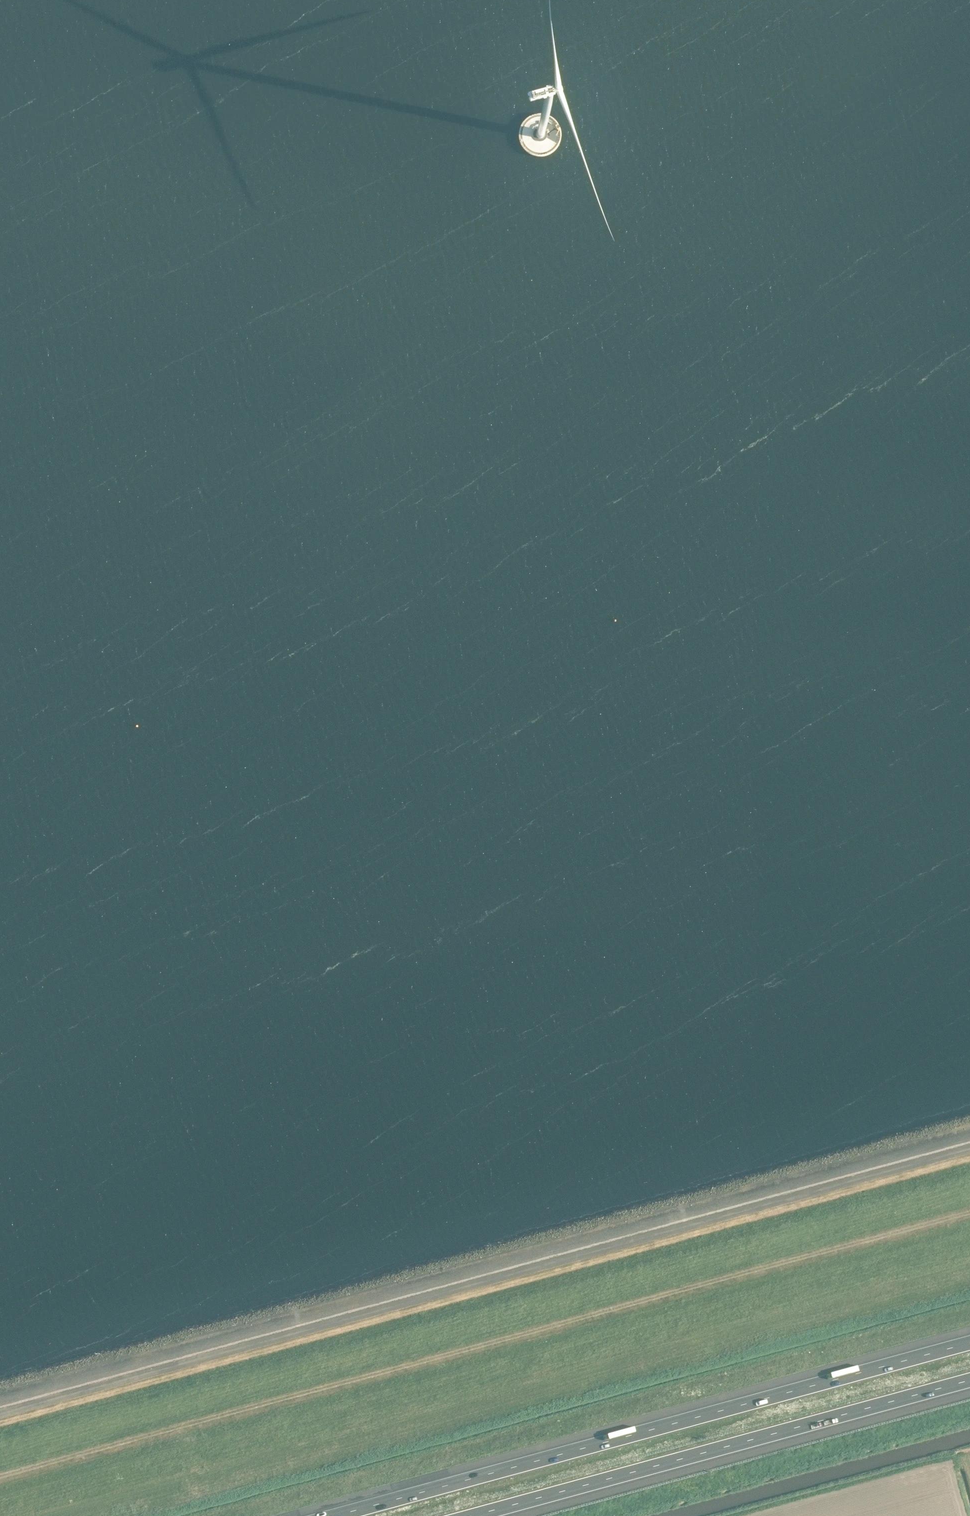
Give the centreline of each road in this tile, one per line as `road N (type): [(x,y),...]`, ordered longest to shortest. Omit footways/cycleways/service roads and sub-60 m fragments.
road 1 (track): [(0,1473),(969,1208)]
road 2 (motorway): [(969,1341),(329,1515)]
road 3 (motorway): [(465,1515),(969,1378)]

